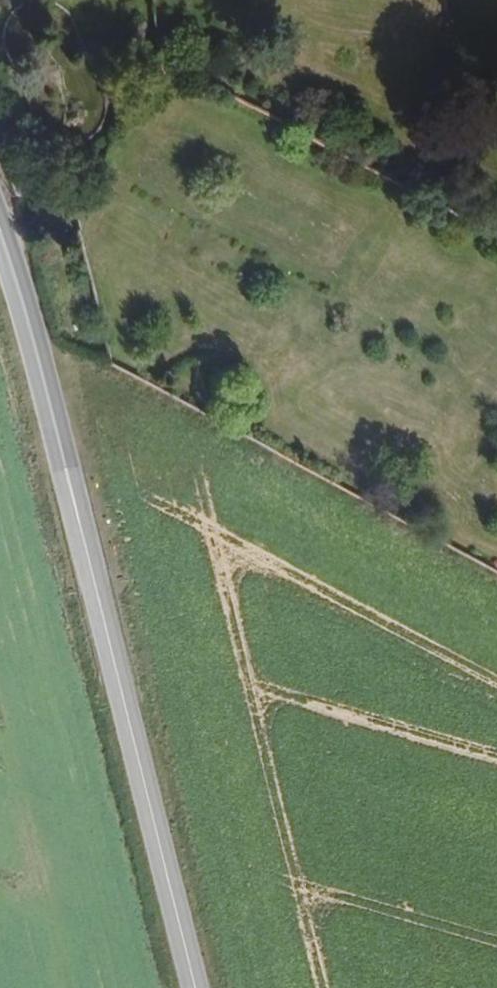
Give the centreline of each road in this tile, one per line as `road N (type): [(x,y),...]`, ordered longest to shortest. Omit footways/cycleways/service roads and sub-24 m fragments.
road 1 (secondary): [(197,987),(0,231)]

